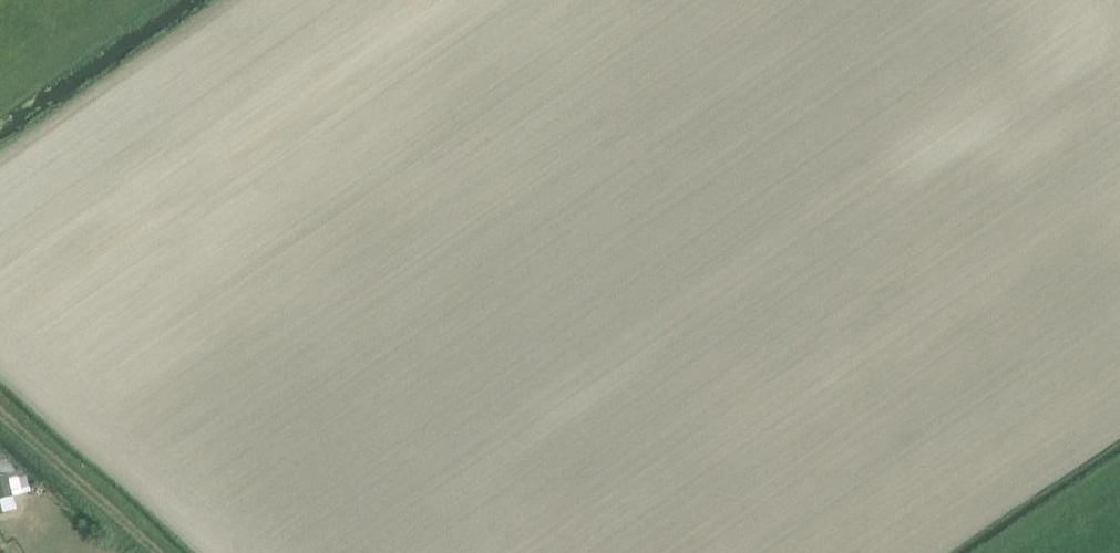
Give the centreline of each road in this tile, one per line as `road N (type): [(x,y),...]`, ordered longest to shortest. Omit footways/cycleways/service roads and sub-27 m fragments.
road 1 (track): [(160,552),(0,412)]

